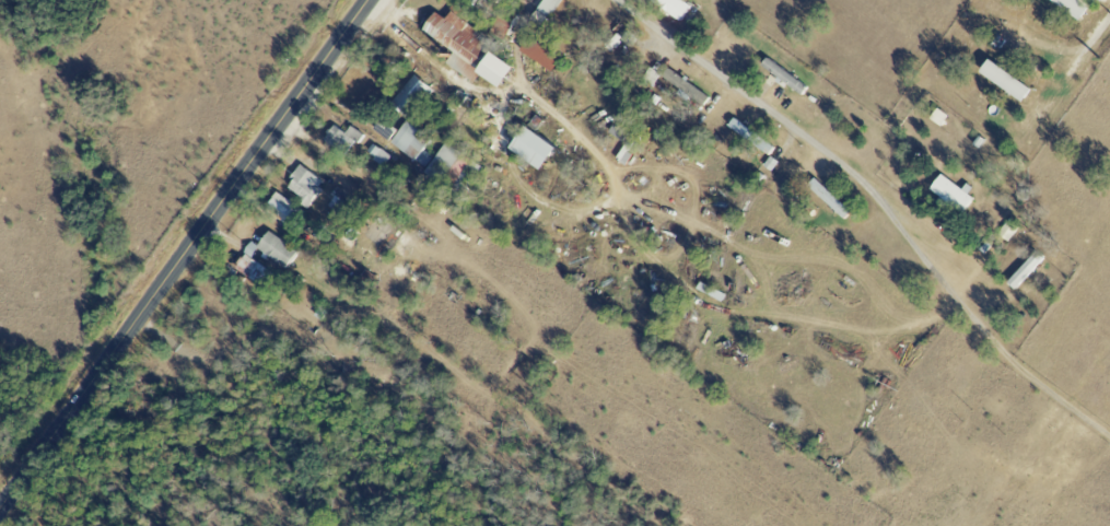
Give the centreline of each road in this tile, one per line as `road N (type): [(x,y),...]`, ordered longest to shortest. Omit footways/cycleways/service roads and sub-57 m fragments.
road 1 (tertiary): [(0,508),(368,0)]
road 2 (residential): [(741,0),(889,98),(904,118)]

